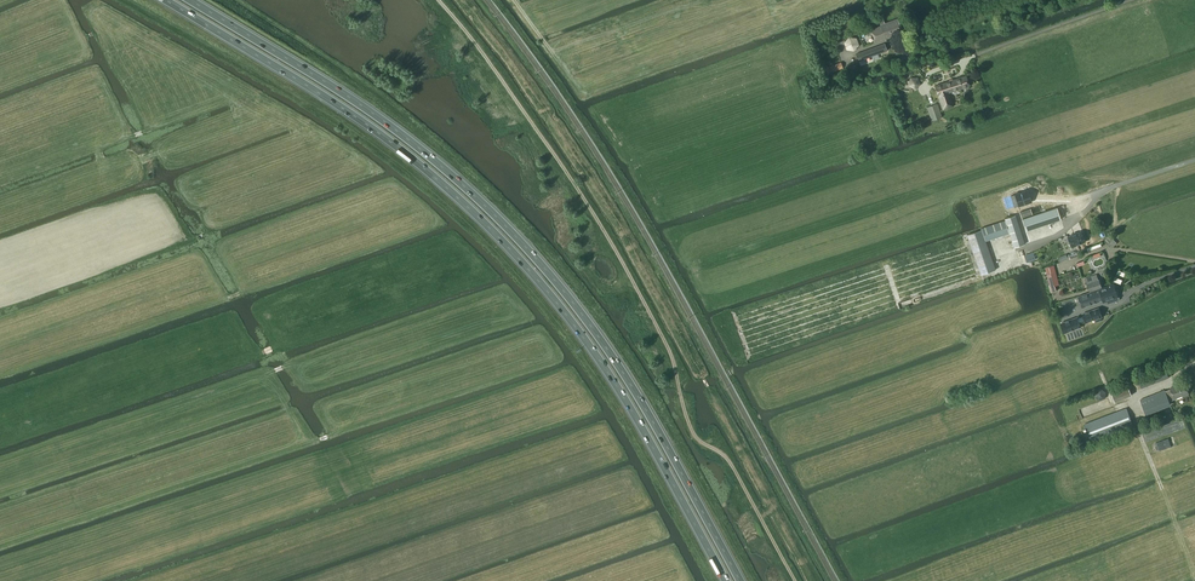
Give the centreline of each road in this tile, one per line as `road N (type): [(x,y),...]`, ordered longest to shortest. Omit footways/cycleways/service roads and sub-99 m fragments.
road 1 (trunk): [(164,0),(351,114),(500,239),(612,377),(726,580)]
road 2 (trunk): [(740,580),(620,368),(507,227),(359,104),(190,0)]
road 3 (track): [(794,580),(722,454),(690,428),(676,366),(651,314),(570,177),(437,0)]

